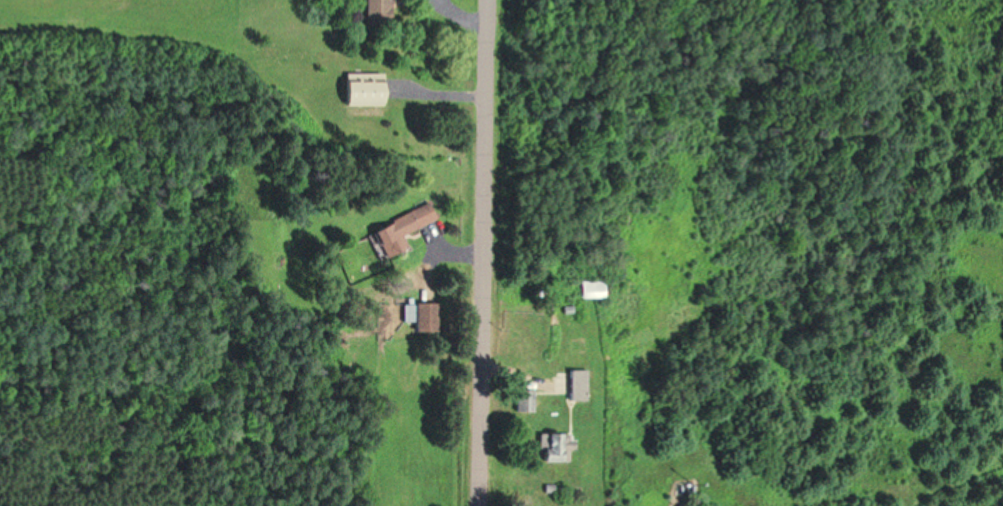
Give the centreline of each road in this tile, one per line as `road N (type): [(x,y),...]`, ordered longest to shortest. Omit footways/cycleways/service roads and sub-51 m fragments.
road 1 (residential): [(486,0),(478,505)]

